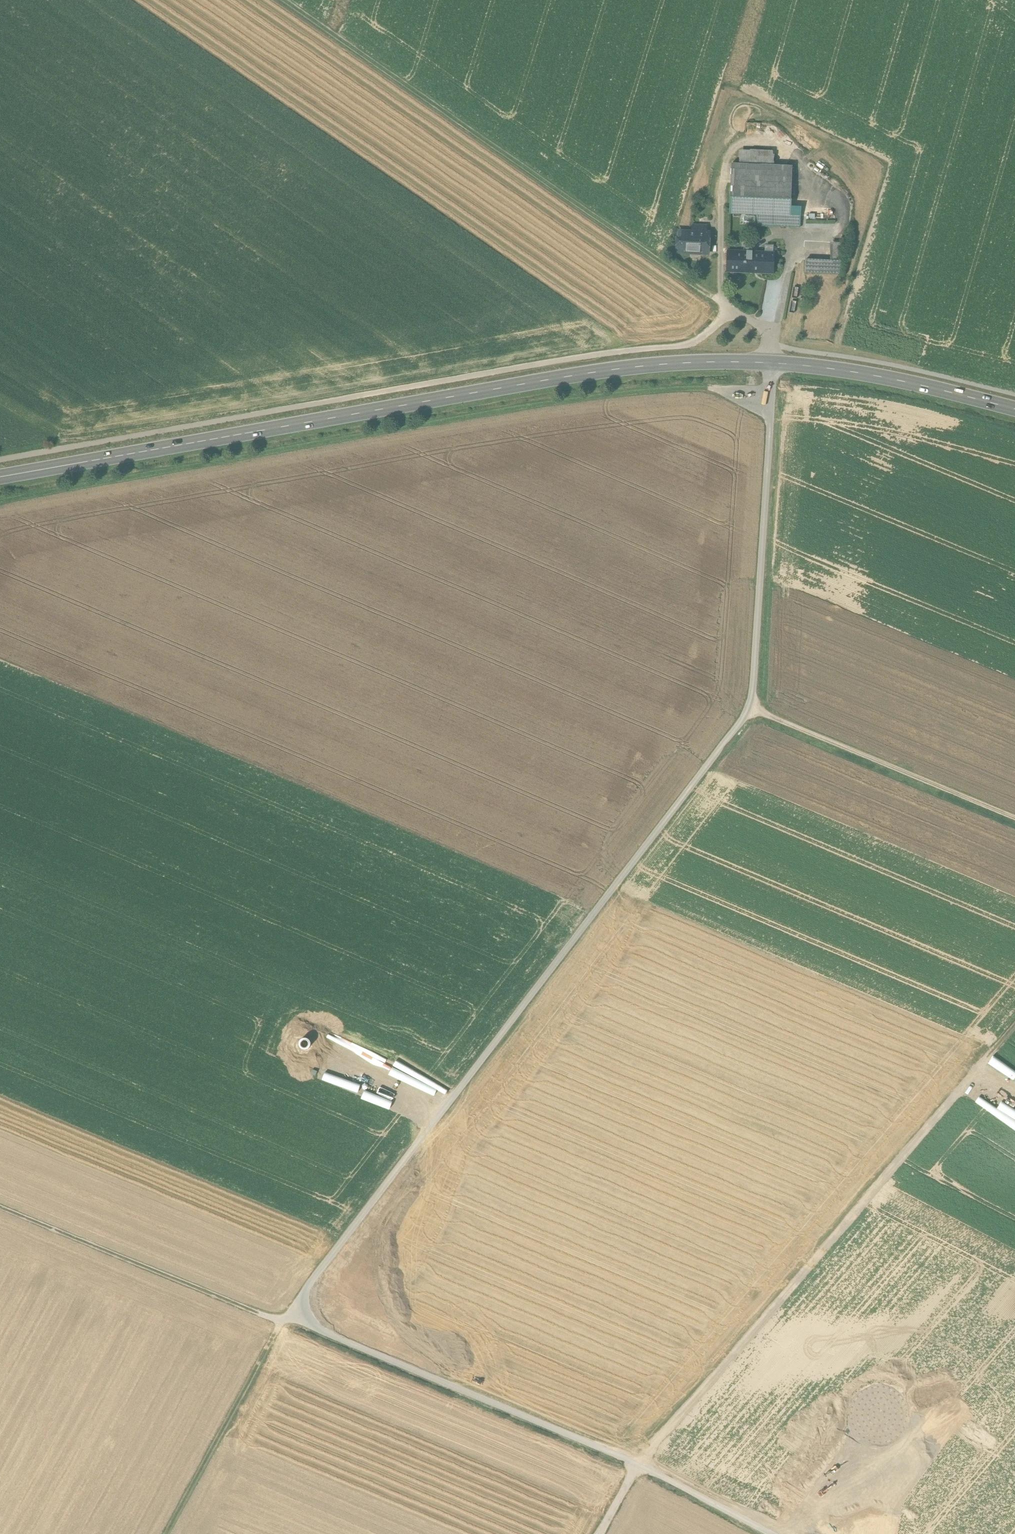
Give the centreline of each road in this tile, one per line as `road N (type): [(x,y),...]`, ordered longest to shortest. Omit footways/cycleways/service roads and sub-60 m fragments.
road 1 (track): [(764,1533),(635,1466),(332,1340),(315,1320),(322,1289),(752,708),(772,359)]
road 2 (secondary): [(0,478),(645,362),(729,357),(829,365),(1014,406)]
road 3 (track): [(0,509),(708,388)]
road 4 (track): [(599,1533),(635,1466),(1014,1026)]
road 5 (track): [(287,0),(732,309)]
road 6 (track): [(315,1320),(288,1332),(0,1207)]
road 7 (track): [(752,708),(1014,819)]
road 8 (track): [(288,1332),(177,1533)]

